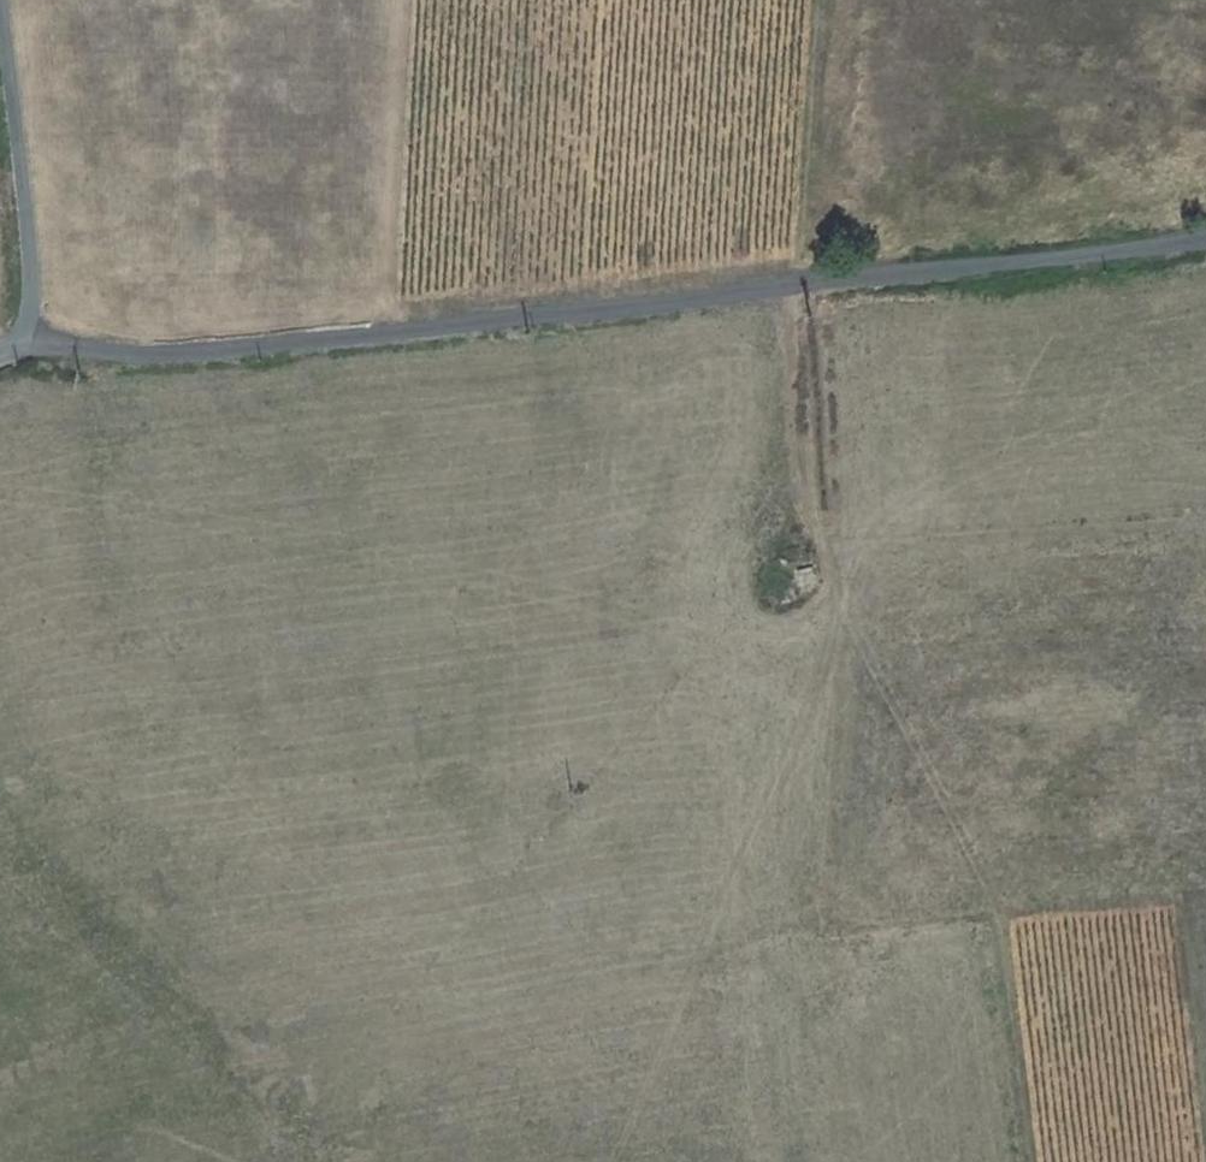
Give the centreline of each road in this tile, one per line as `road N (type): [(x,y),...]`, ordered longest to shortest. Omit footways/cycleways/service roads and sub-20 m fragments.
road 1 (unclassified): [(1205,238),(188,356),(29,343)]
road 2 (unclassified): [(29,343),(31,262),(0,0)]

